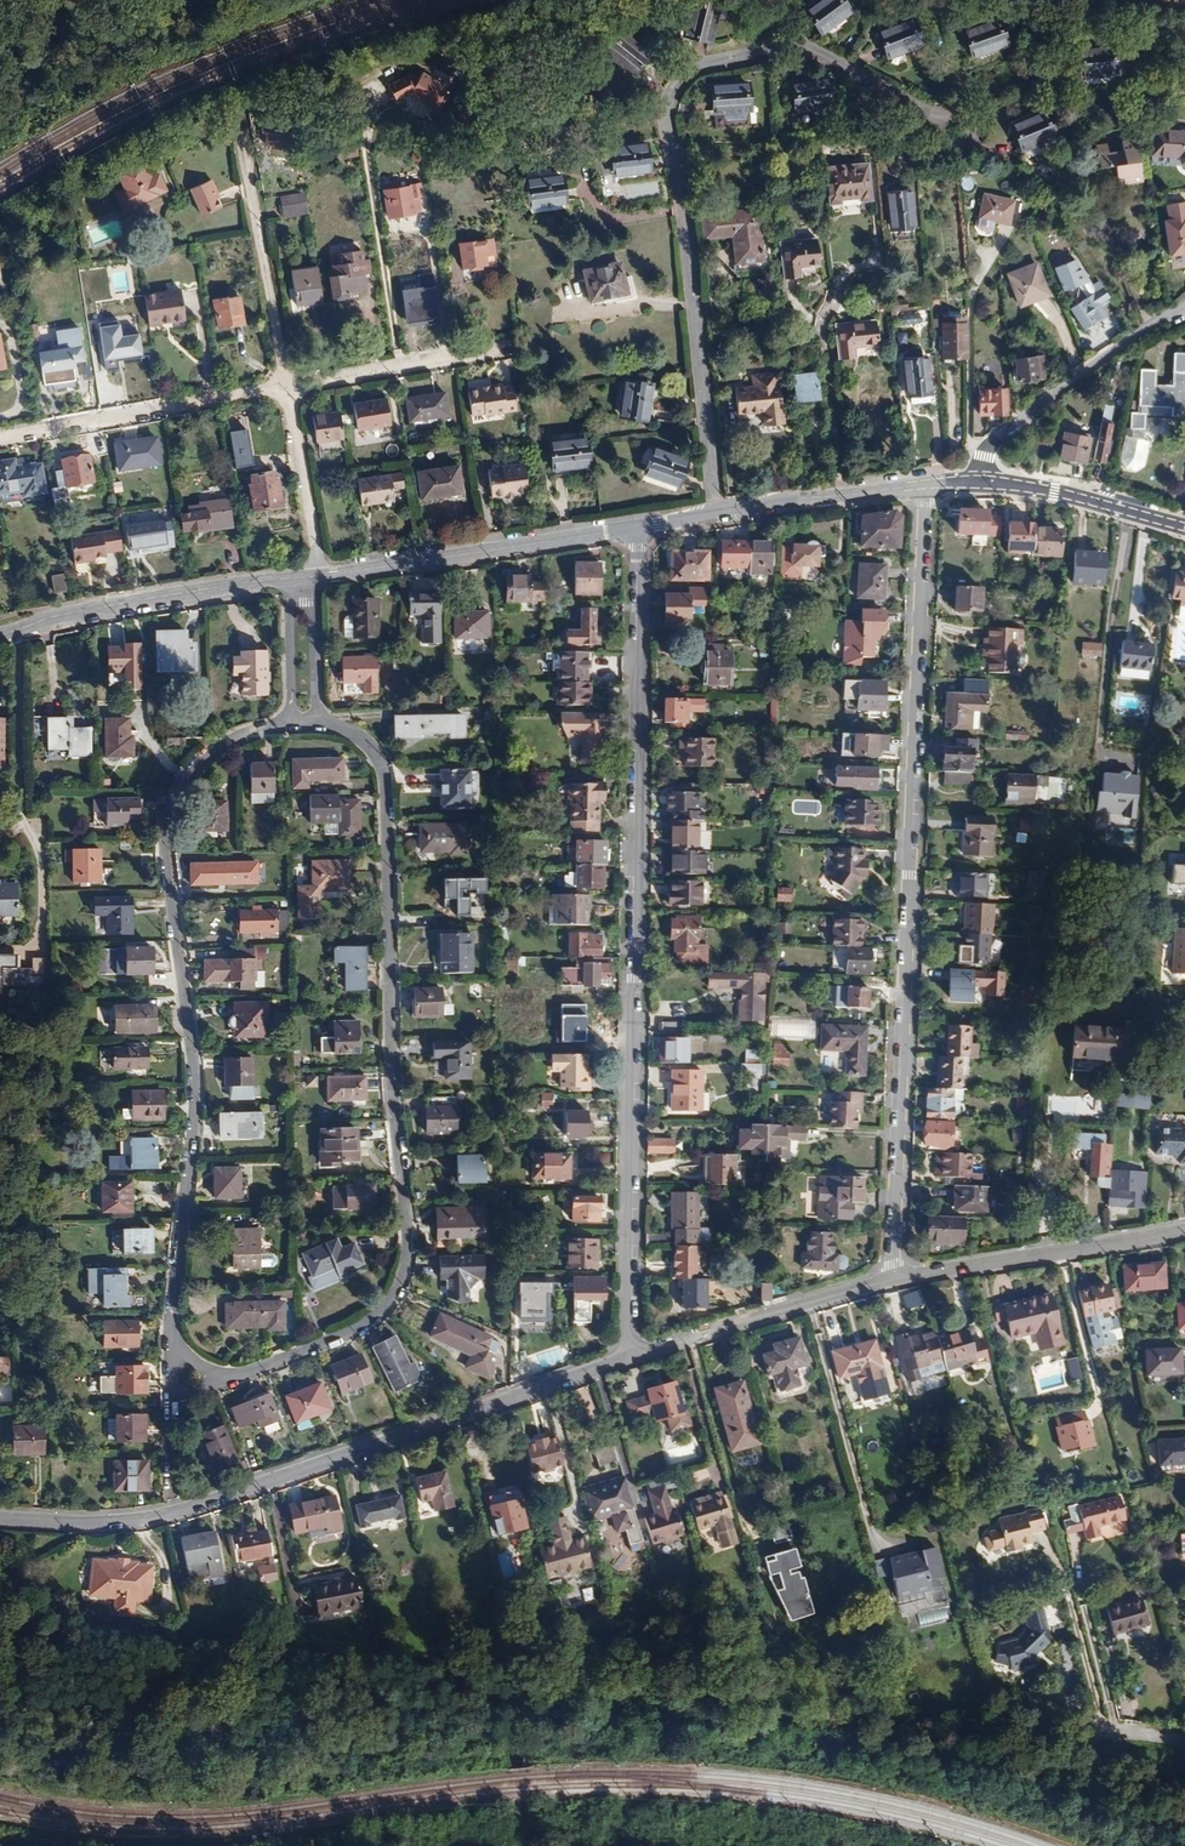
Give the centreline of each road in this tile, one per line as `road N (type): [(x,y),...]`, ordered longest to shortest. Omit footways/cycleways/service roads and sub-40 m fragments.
road 1 (residential): [(628,1356),(640,528)]
road 2 (residential): [(207,1378),(237,1376),(357,1329),(388,1302),(408,1242),(390,1075),(385,778),(353,732),(317,722)]
road 3 (residential): [(891,1278),(927,484)]
road 4 (residential): [(717,516),(668,99),(696,66),(800,43),(960,130)]
road 5 (residential): [(292,722),(238,738),(194,767),(172,804),(165,846),(196,1088),(171,1320),(180,1360)]
road 6 (residential): [(174,1512),(628,1356)]
road 7 (residential): [(166,147),(240,117),(286,388)]
road 8 (tertiary): [(319,576),(640,528)]
road 9 (tertiary): [(0,631),(123,603),(306,578)]
road 10 (residential): [(891,1278),(1184,1229)]
road 11 (residential): [(0,440),(286,388)]
road 12 (residential): [(628,1356),(891,1278)]
road 13 (residential): [(986,446),(969,436),(968,316),(1024,206)]
road 14 (residential): [(986,446),(1184,315)]
road 15 (residential): [(286,388),(518,347)]
road 16 (tertiary): [(717,516),(927,484)]
road 17 (tertiary): [(977,480),(1184,524)]
road 18 (residential): [(286,388),(319,576)]
road 19 (residential): [(0,1519),(81,1523),(174,1512)]
road 20 (residential): [(306,578),(292,603),(292,722)]
road 21 (residential): [(317,722),(314,602),(306,578)]

